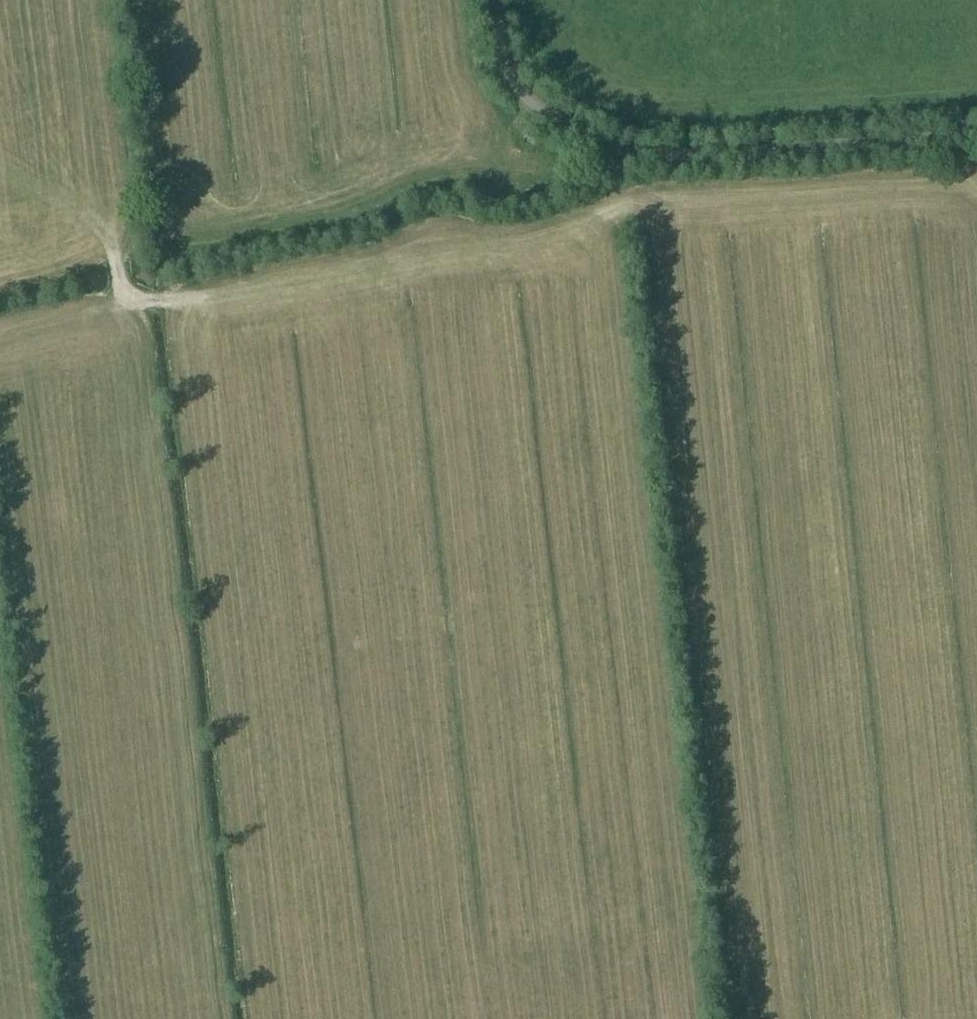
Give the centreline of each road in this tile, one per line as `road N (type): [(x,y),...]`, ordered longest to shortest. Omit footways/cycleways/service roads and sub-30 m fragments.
road 1 (unclassified): [(976,136),(621,152),(566,126),(513,82),(494,0)]

